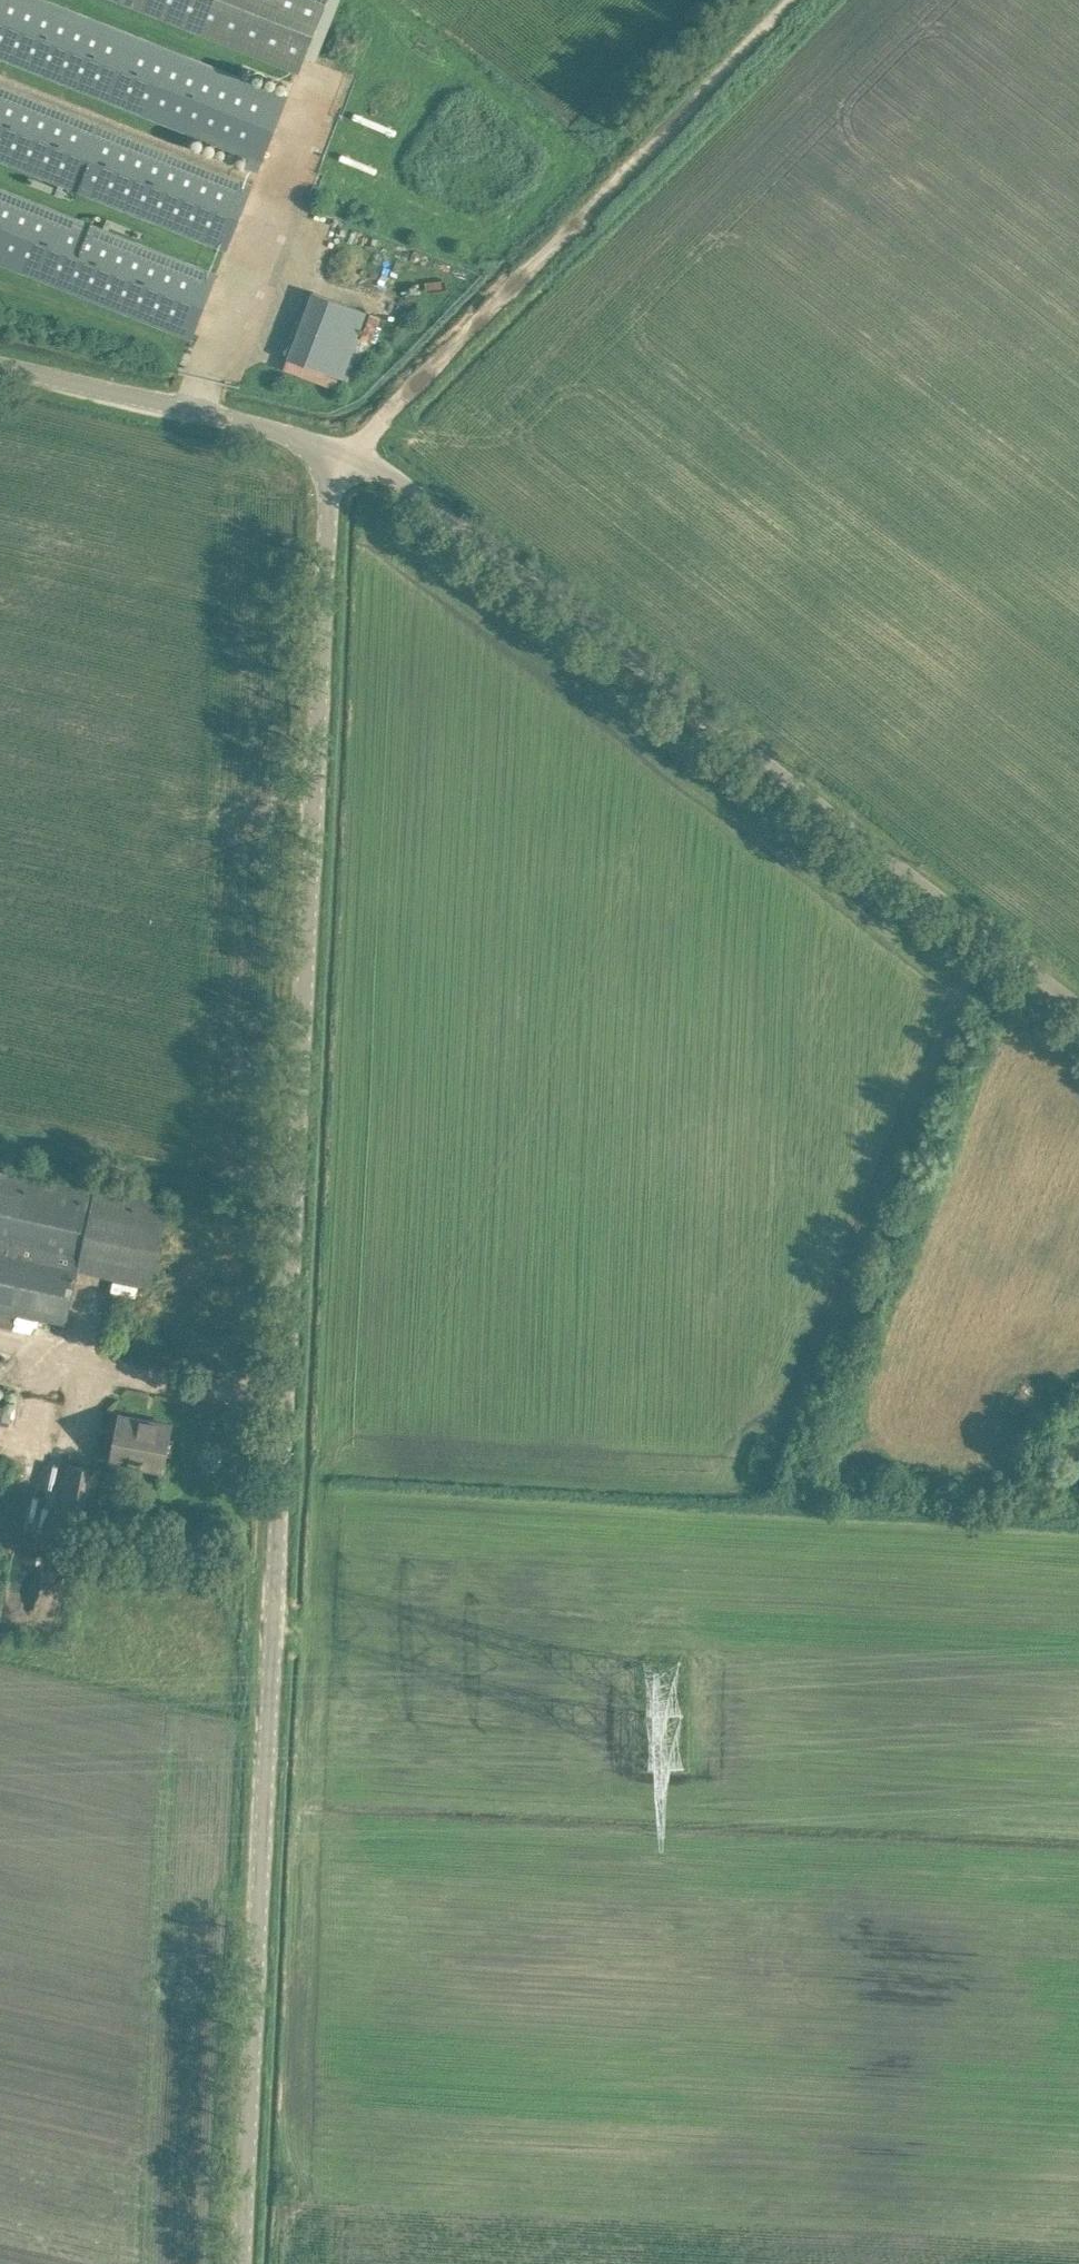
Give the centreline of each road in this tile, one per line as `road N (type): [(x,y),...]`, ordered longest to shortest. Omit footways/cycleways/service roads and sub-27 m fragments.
road 1 (unclassified): [(240,2263),(328,454)]
road 2 (unclassified): [(1078,1033),(555,624),(407,495),(328,454)]
road 3 (track): [(786,0),(328,454)]
road 4 (unclassified): [(328,454),(247,425),(0,366)]

